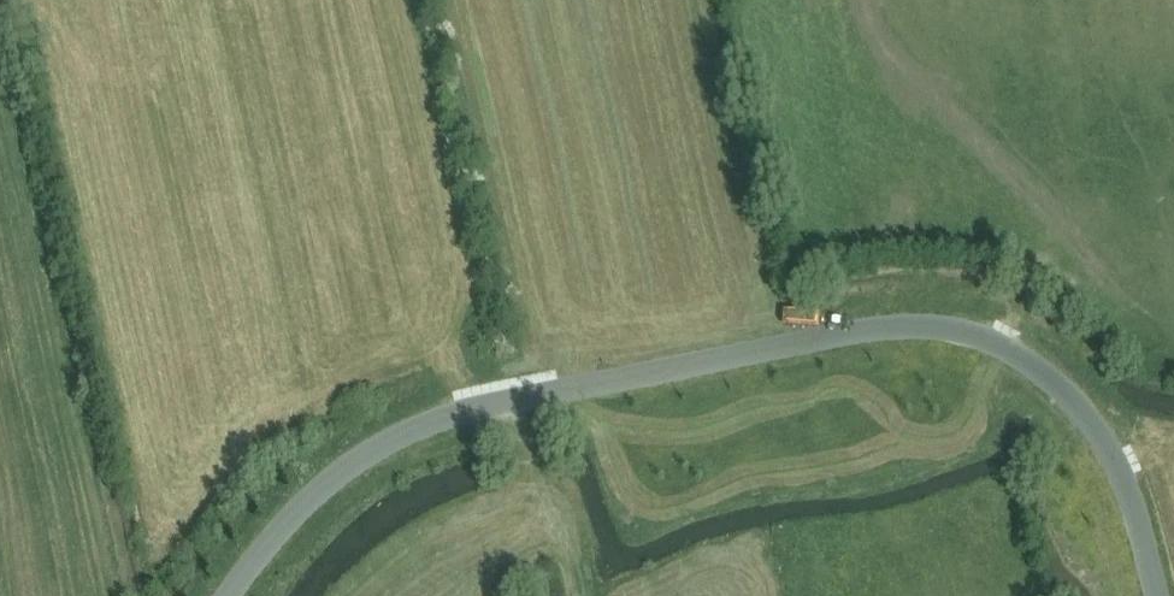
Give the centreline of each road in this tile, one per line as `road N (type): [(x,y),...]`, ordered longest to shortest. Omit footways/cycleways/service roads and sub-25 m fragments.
road 1 (unclassified): [(232,595),(327,488),(383,446),(436,424),(902,328),(954,329),(1008,352),(1072,404),(1120,472),(1155,595)]

